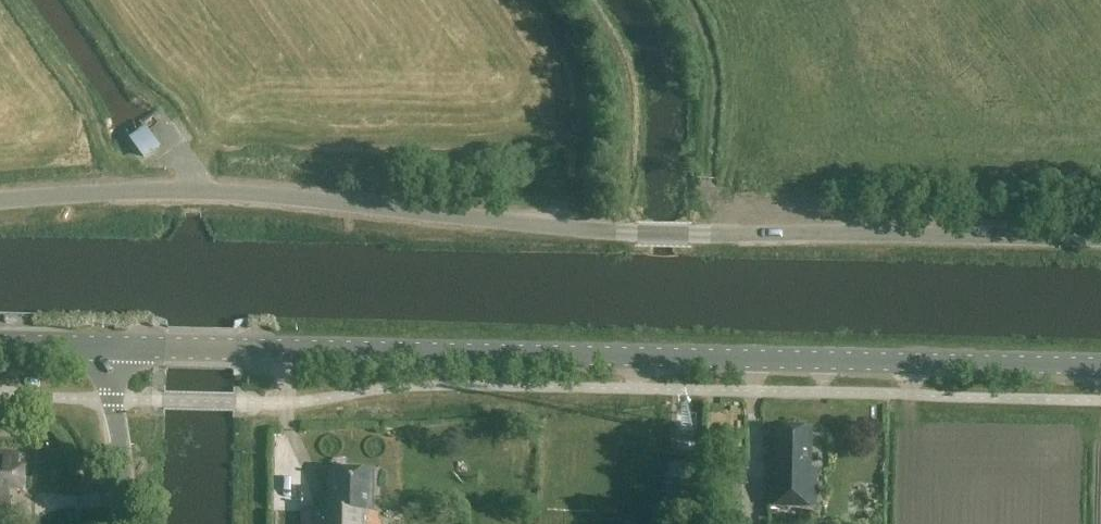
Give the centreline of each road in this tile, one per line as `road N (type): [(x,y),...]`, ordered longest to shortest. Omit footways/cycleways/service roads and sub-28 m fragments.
road 1 (unclassified): [(1100,237),(644,234),(204,191),(0,199)]
road 2 (tertiary): [(1100,366),(234,349)]
road 3 (unclassified): [(125,523),(112,347)]

